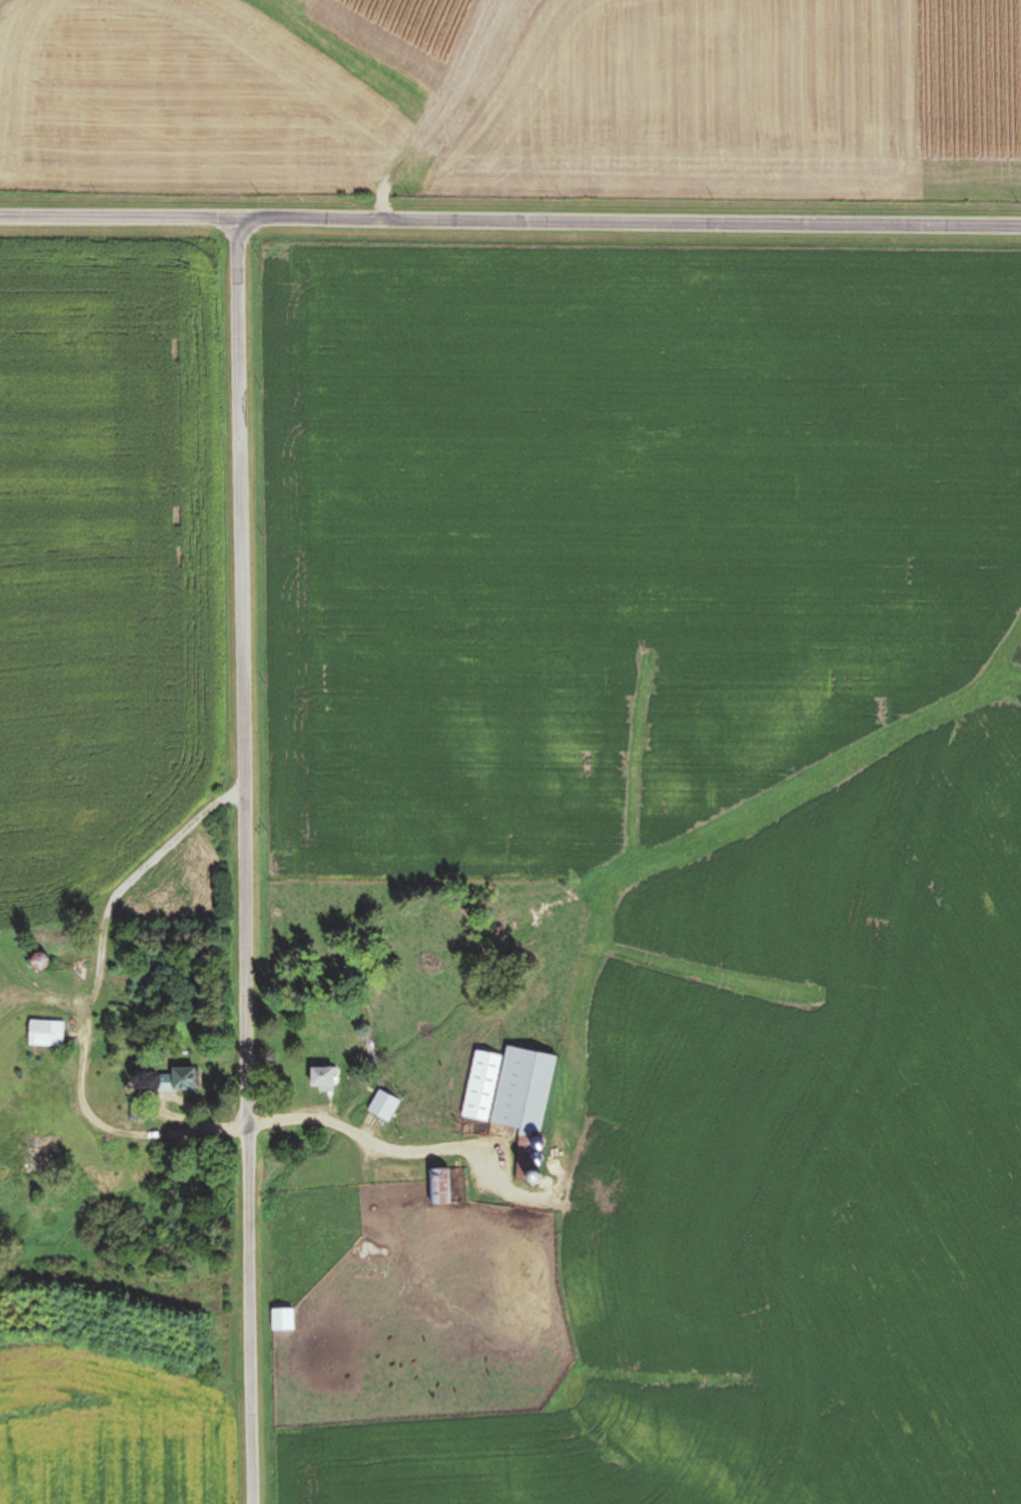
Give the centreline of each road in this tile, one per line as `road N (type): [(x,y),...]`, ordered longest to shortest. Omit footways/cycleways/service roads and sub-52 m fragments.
road 1 (residential): [(260,1503),(241,213)]
road 2 (residential): [(1020,227),(0,208)]

